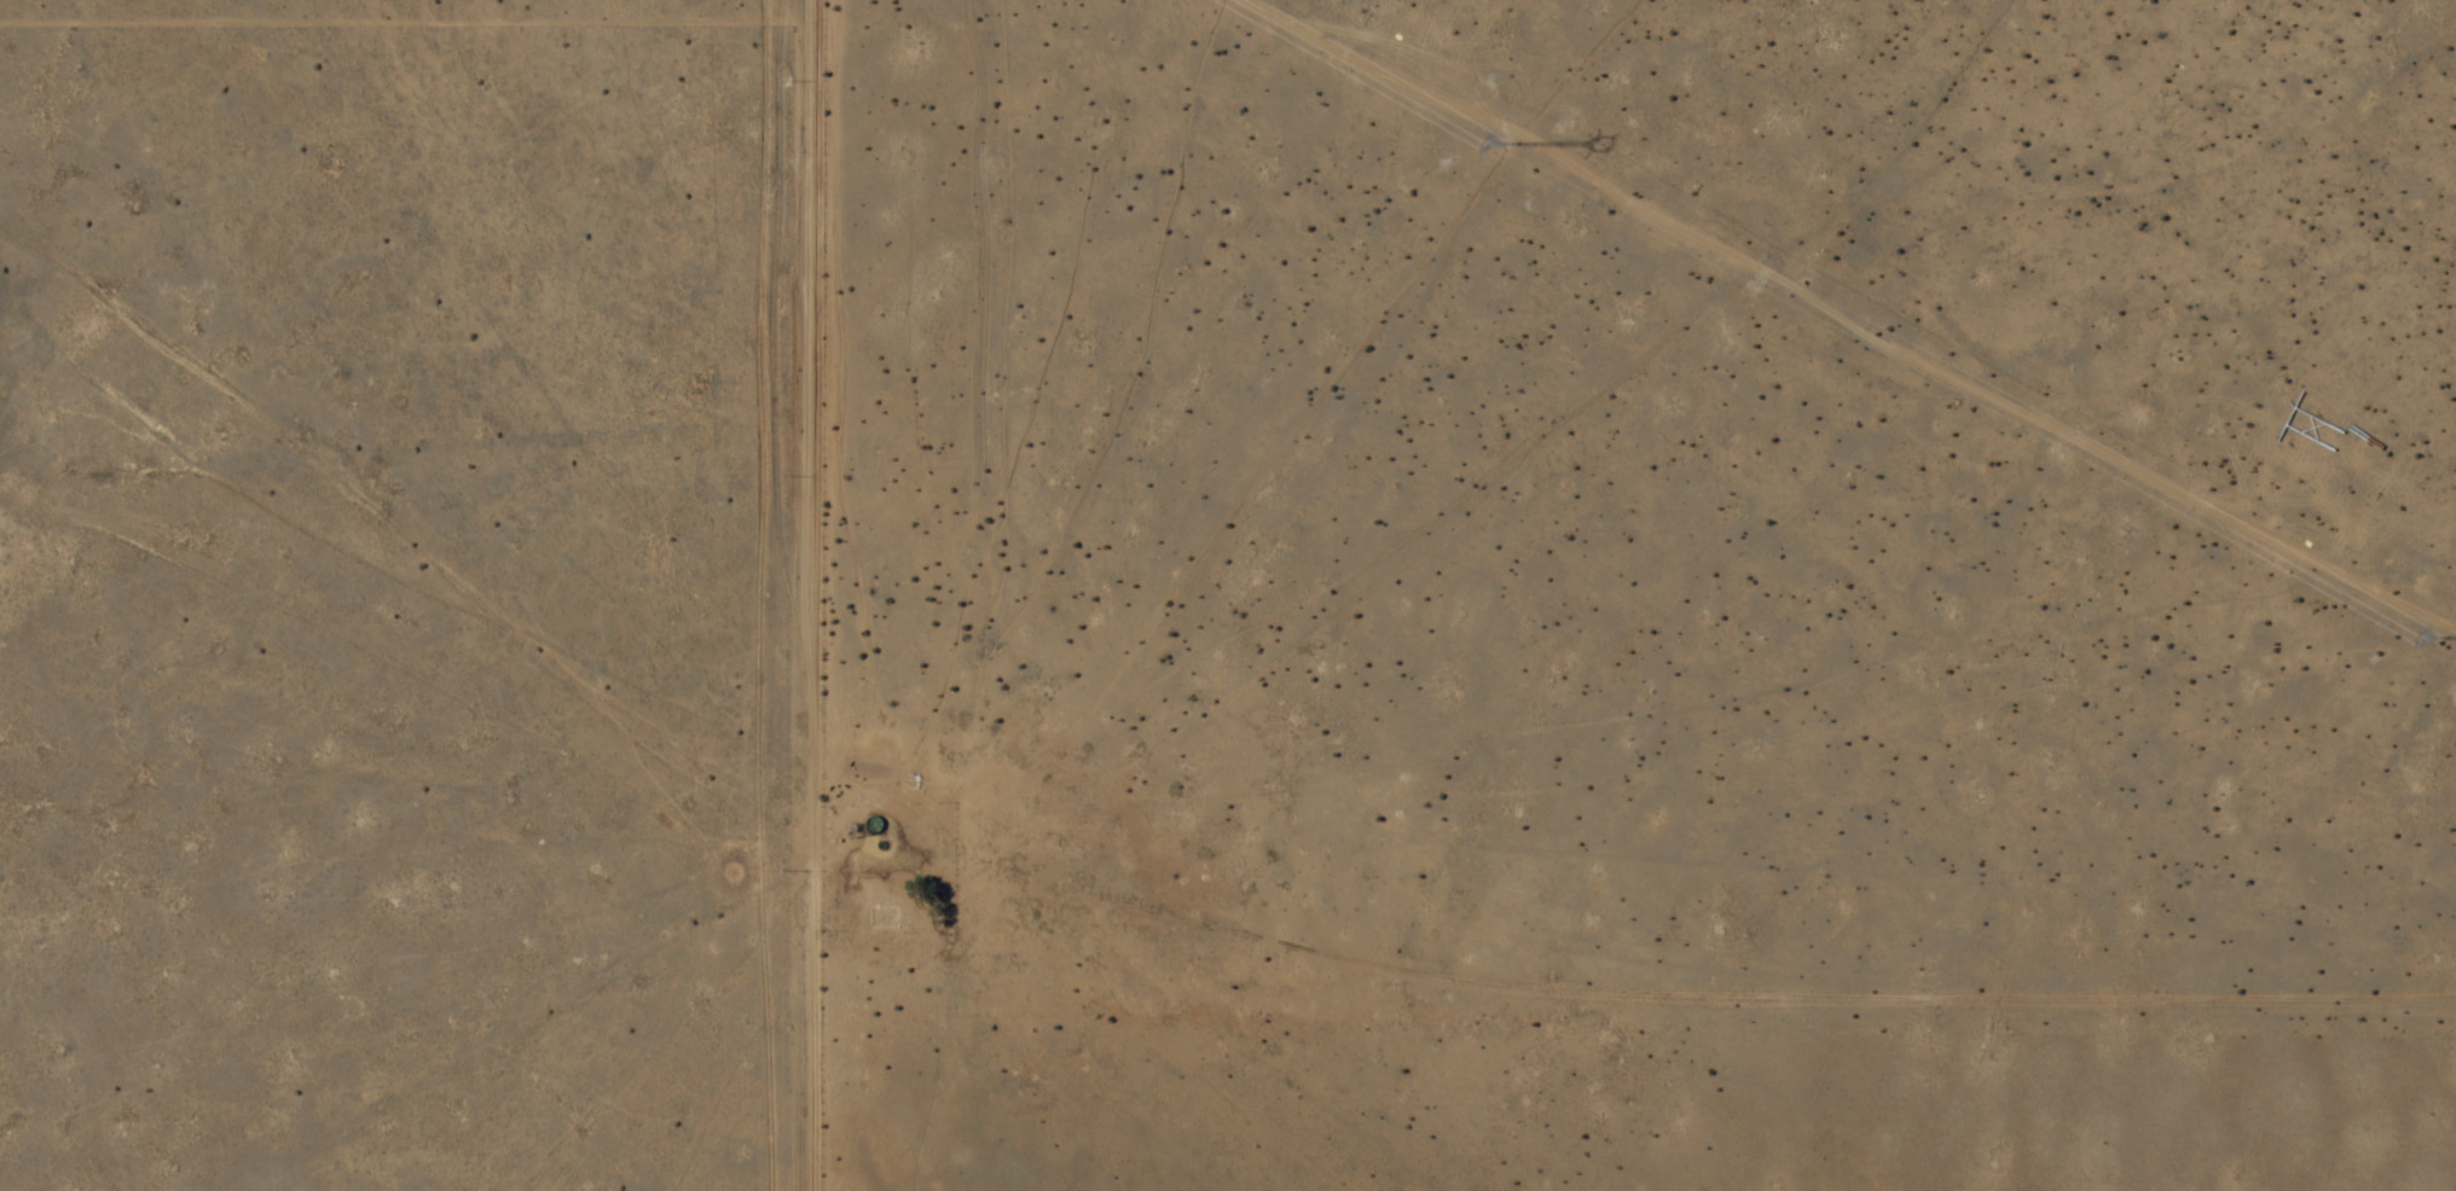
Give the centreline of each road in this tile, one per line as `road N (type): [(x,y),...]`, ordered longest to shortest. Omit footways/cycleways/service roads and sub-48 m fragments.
road 1 (residential): [(2455,1033),(2342,1033),(2009,982),(1373,995),(1104,925),(927,850),(789,843)]
road 2 (track): [(783,1190),(795,0)]

